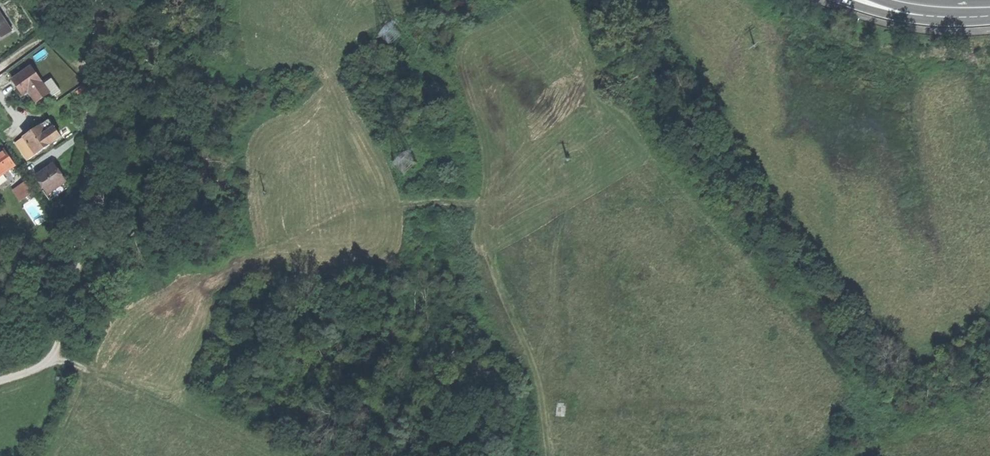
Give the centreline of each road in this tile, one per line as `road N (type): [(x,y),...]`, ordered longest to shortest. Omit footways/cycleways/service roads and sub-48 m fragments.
road 1 (track): [(87,369),(140,355),(217,273),(352,206),(386,198),(470,206)]
road 2 (track): [(90,78),(84,220),(55,361)]
road 3 (trunk): [(839,0),(918,20),(989,19)]

